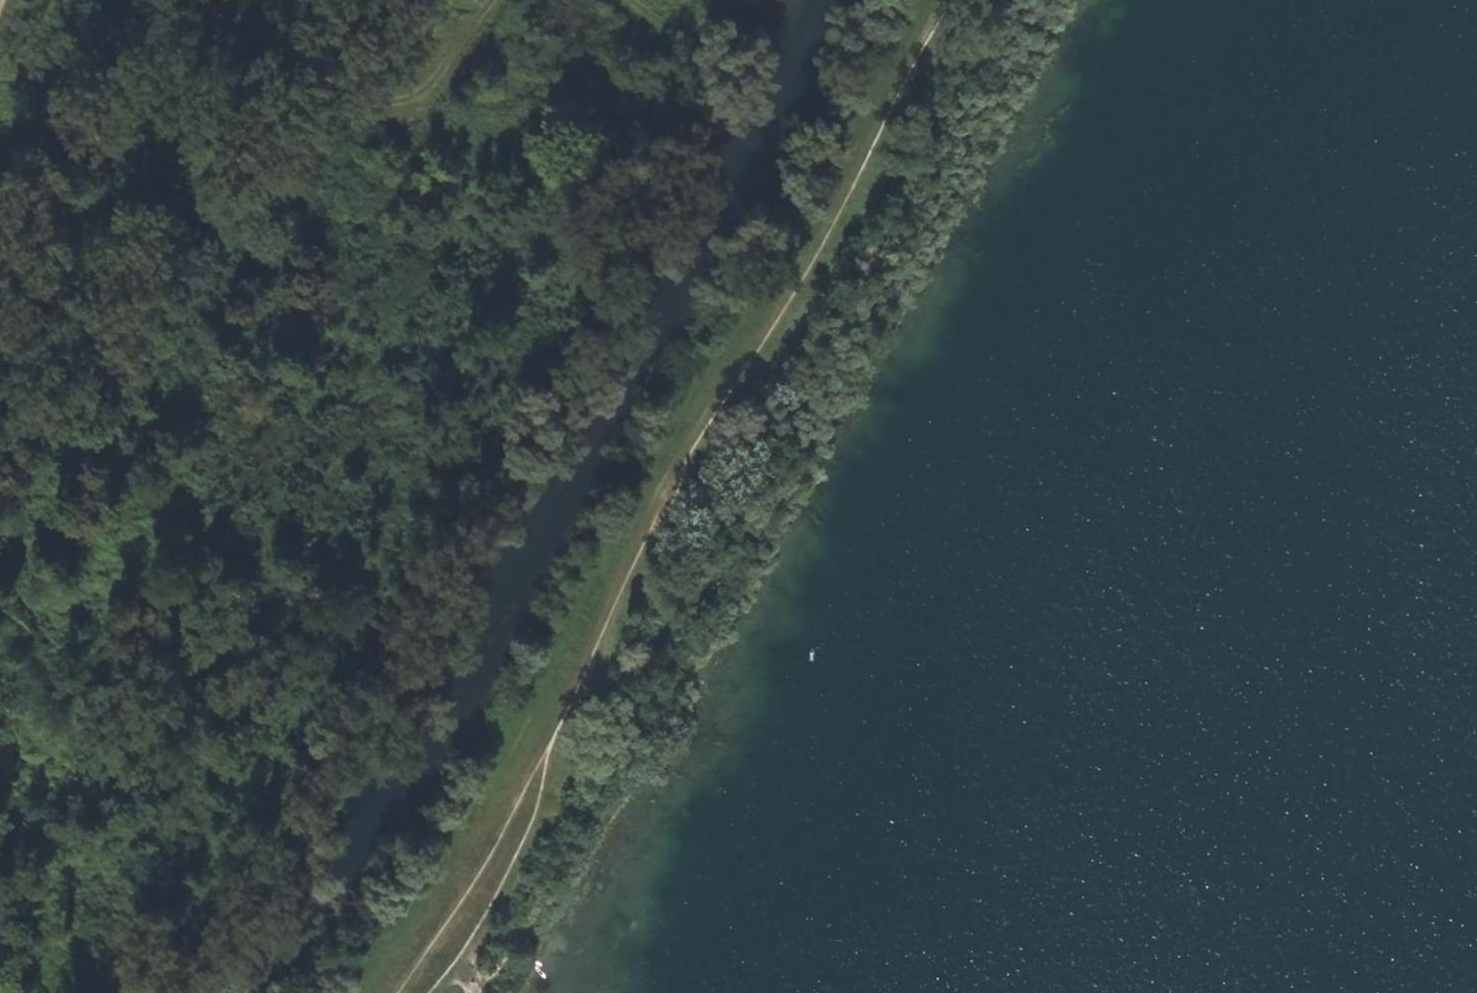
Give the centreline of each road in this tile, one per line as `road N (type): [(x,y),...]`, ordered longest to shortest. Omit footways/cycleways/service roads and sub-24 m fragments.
road 1 (track): [(953,0),(647,524),(534,768),(442,939),(394,992)]

